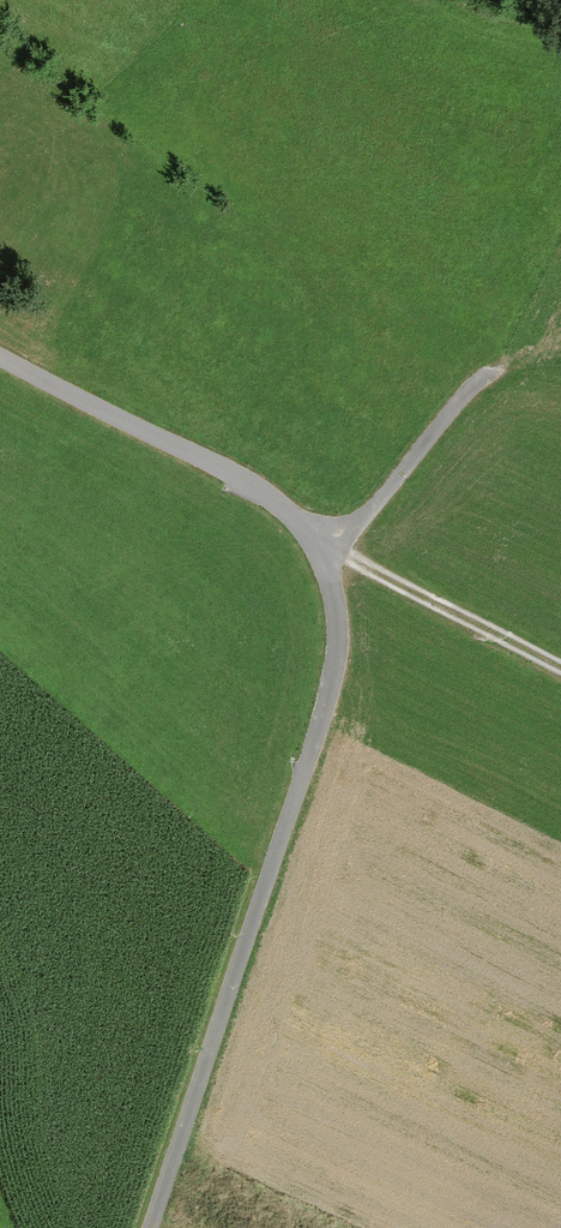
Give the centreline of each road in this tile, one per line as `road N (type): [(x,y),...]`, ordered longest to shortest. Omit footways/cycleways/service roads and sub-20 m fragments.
road 1 (track): [(0,368),(282,520),(325,593),(334,635),(329,683),(149,1227)]
road 2 (track): [(560,678),(375,585),(282,520)]

